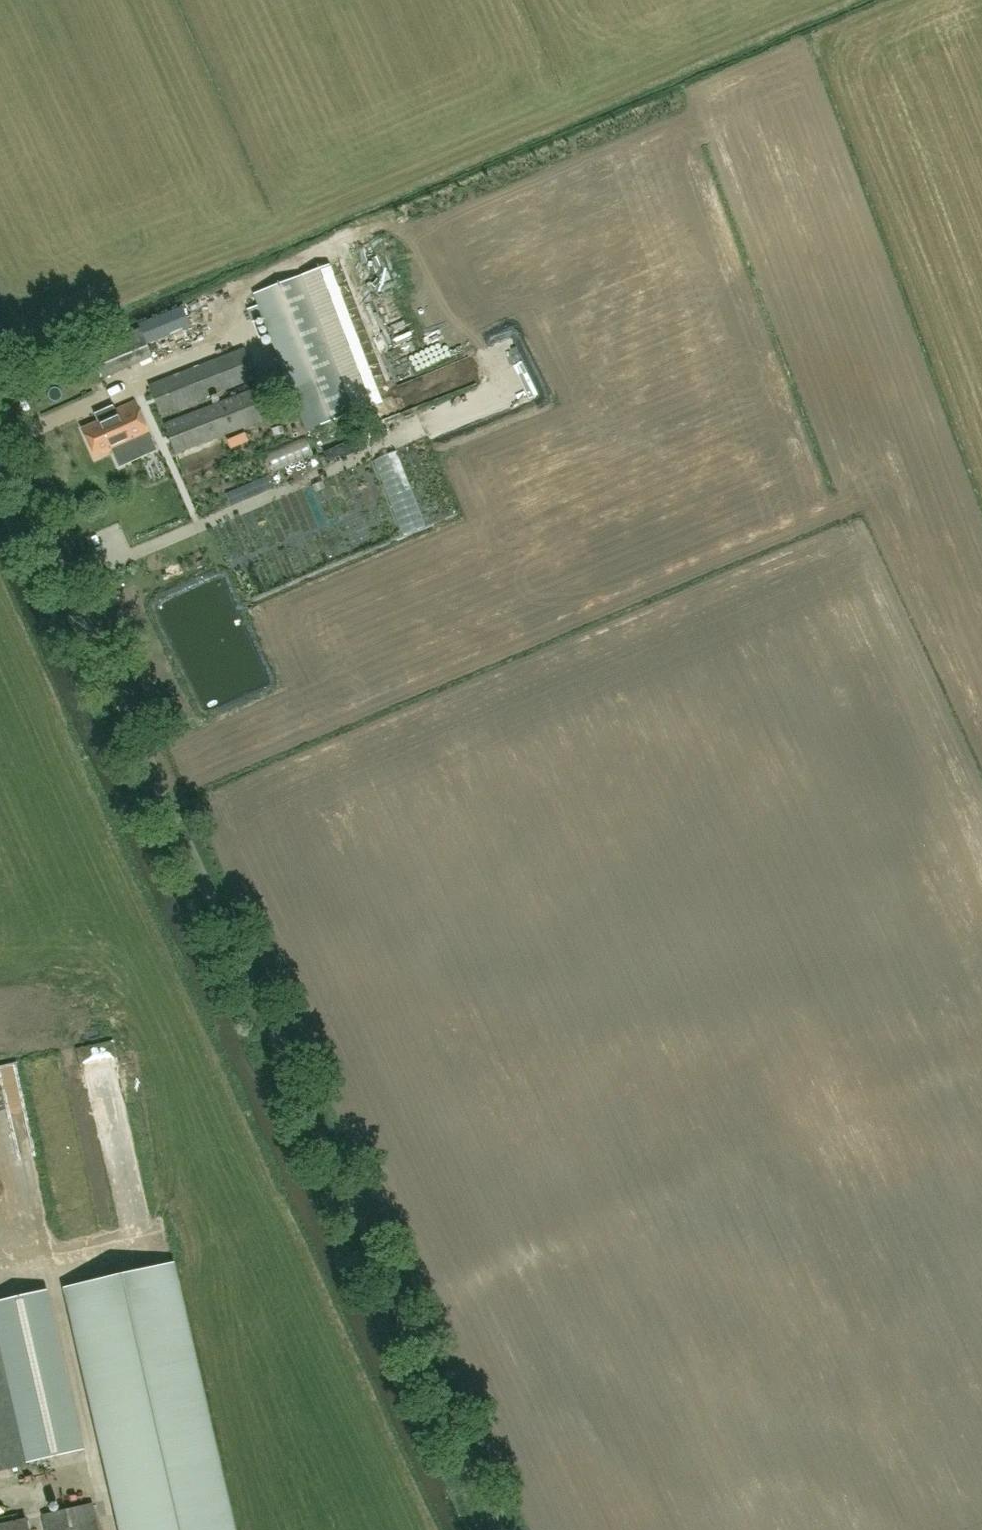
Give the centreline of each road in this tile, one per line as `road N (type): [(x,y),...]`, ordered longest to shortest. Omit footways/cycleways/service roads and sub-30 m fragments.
road 1 (unclassified): [(501,1529),(0,447)]

